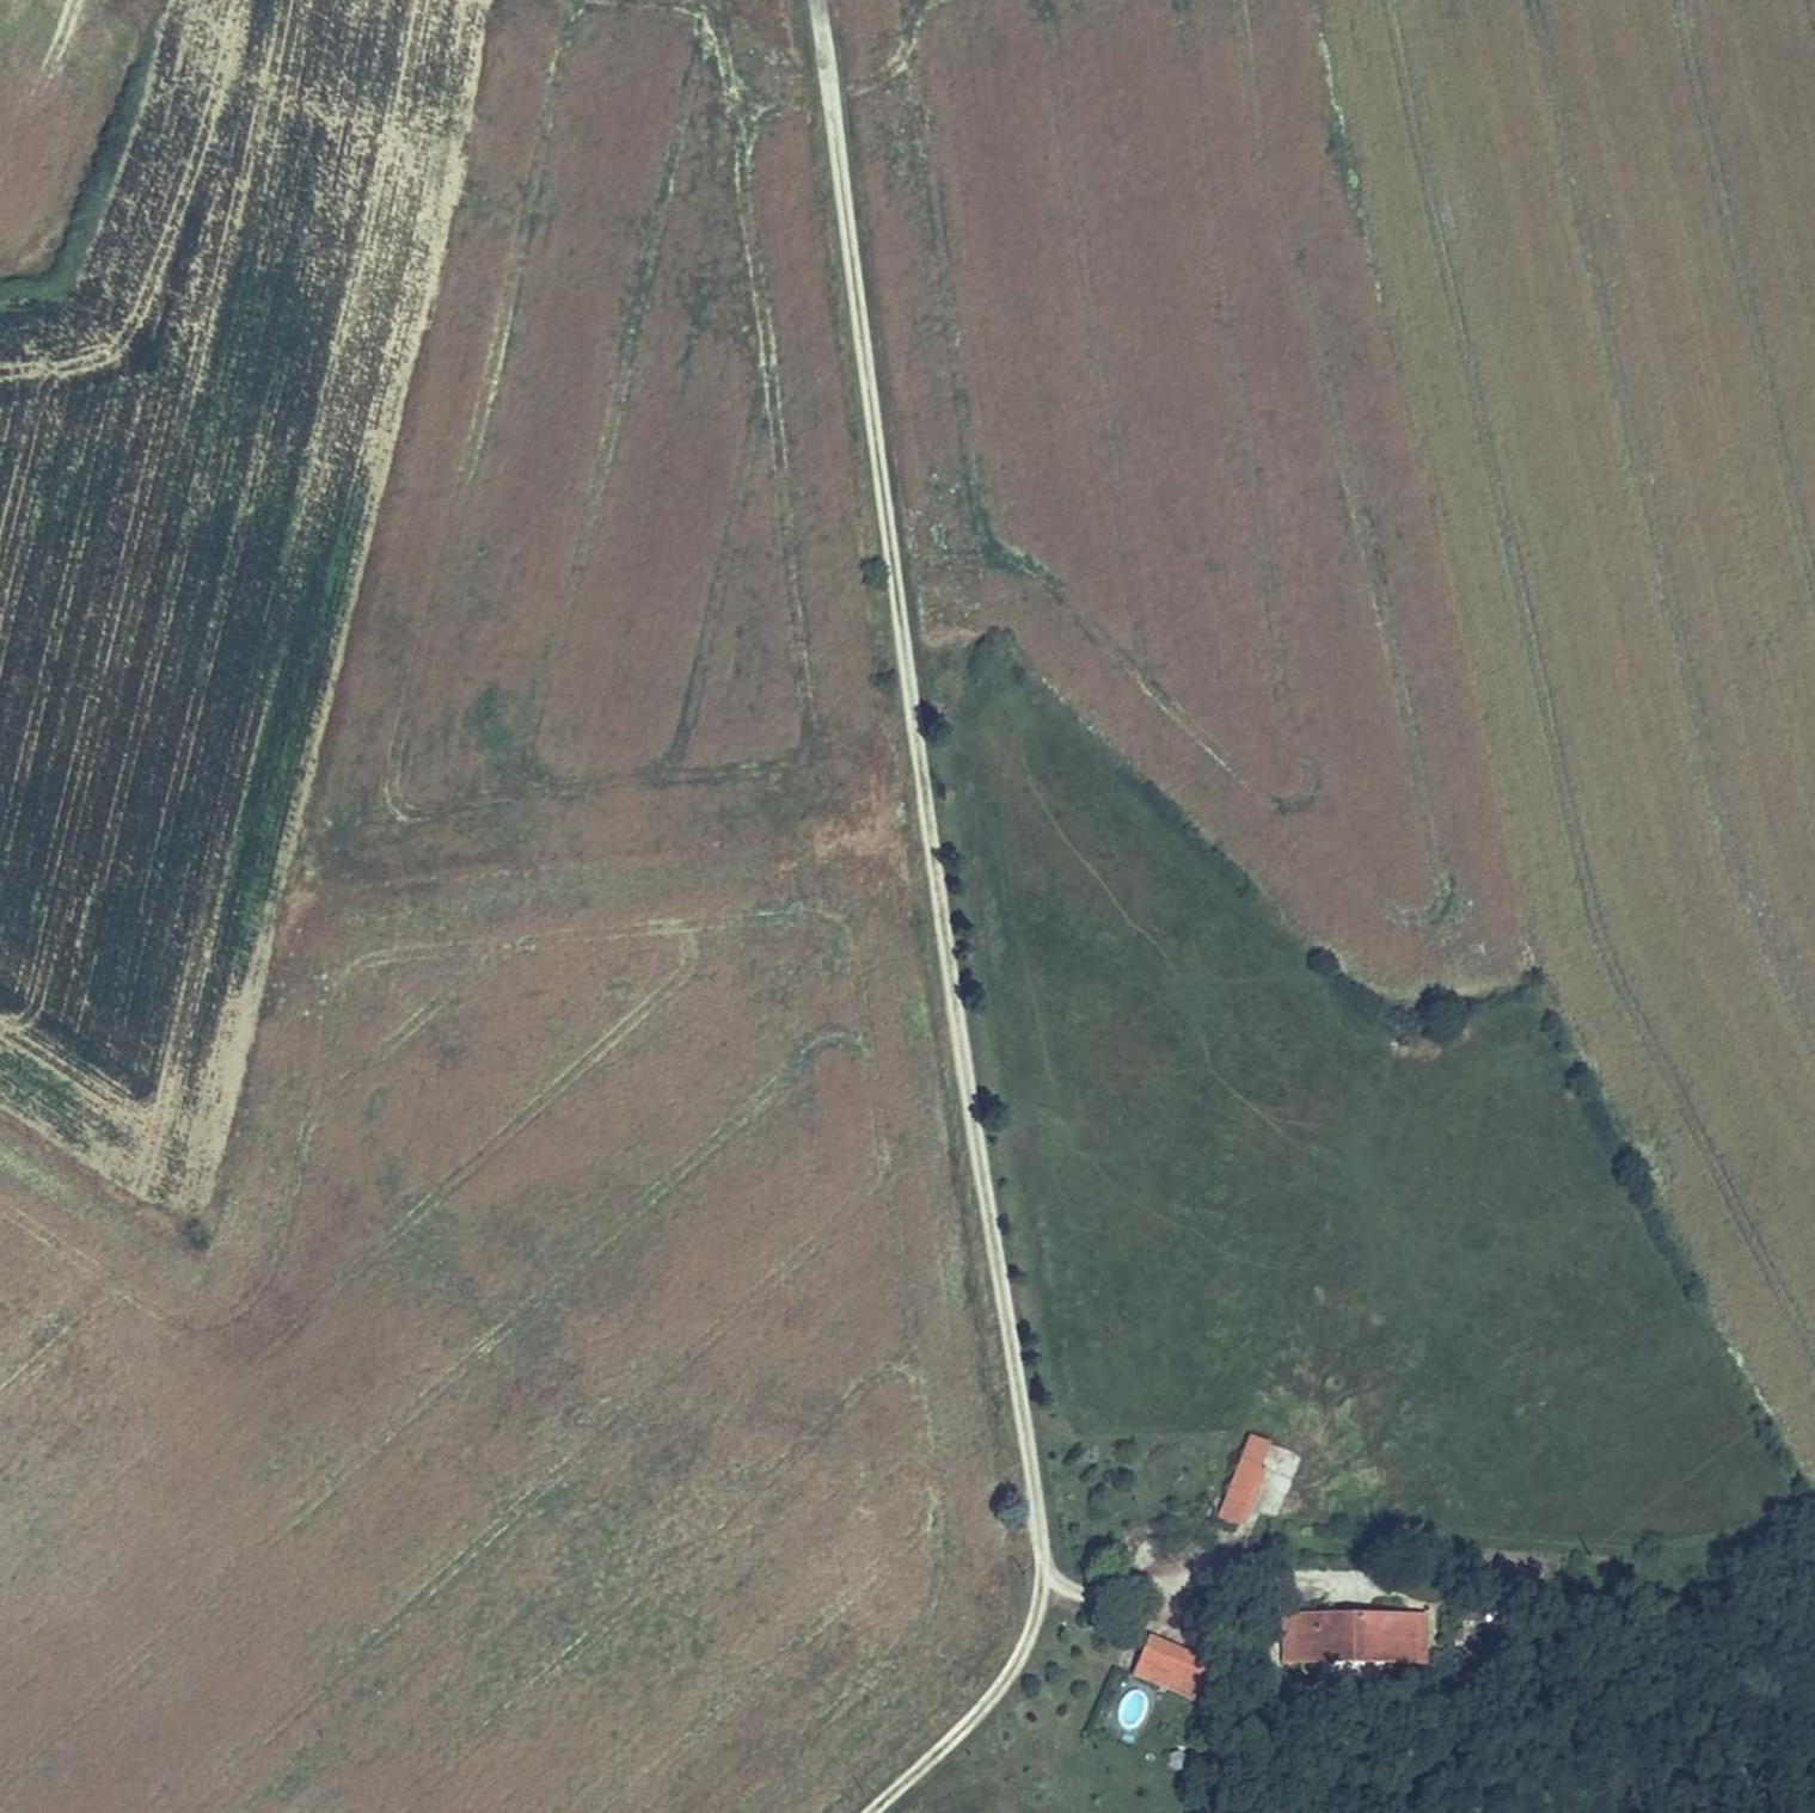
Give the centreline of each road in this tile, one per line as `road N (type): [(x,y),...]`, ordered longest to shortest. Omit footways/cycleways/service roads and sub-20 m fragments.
road 1 (track): [(818,0),(1043,1584),(1011,1669),(873,1812)]

